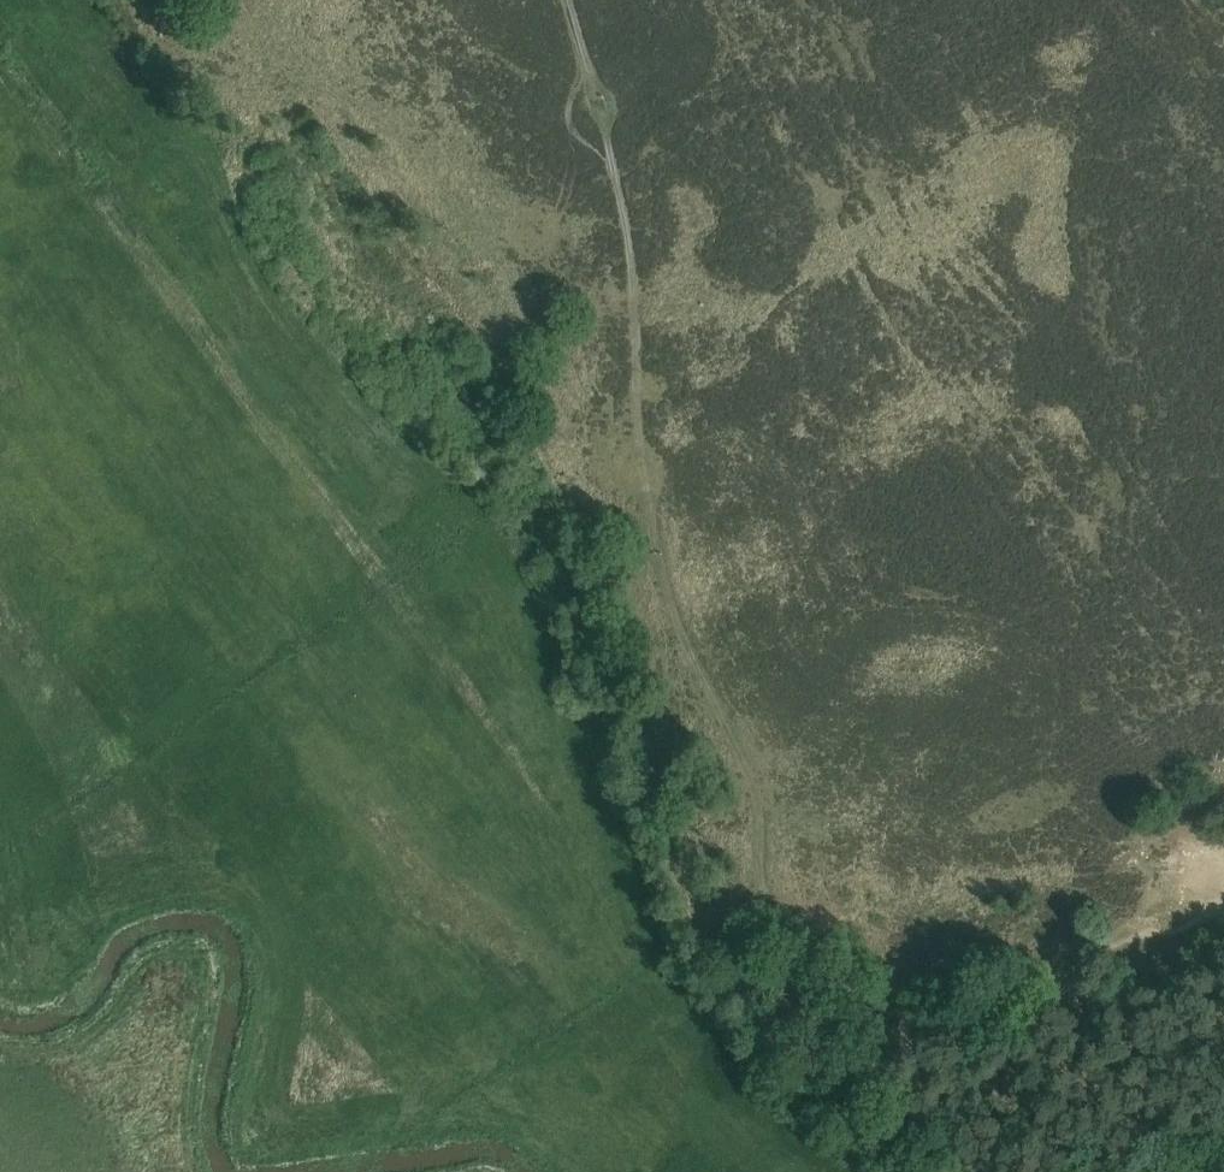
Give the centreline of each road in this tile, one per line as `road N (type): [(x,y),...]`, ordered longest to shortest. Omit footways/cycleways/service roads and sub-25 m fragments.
road 1 (track): [(1153,929),(1082,965),(1004,991),(869,1007),(837,1001),(785,954),(755,841),(767,812),(675,634),(642,497),(638,321),(622,199),(572,0)]
road 2 (track): [(986,1171),(858,1072),(803,1001),(785,954)]

